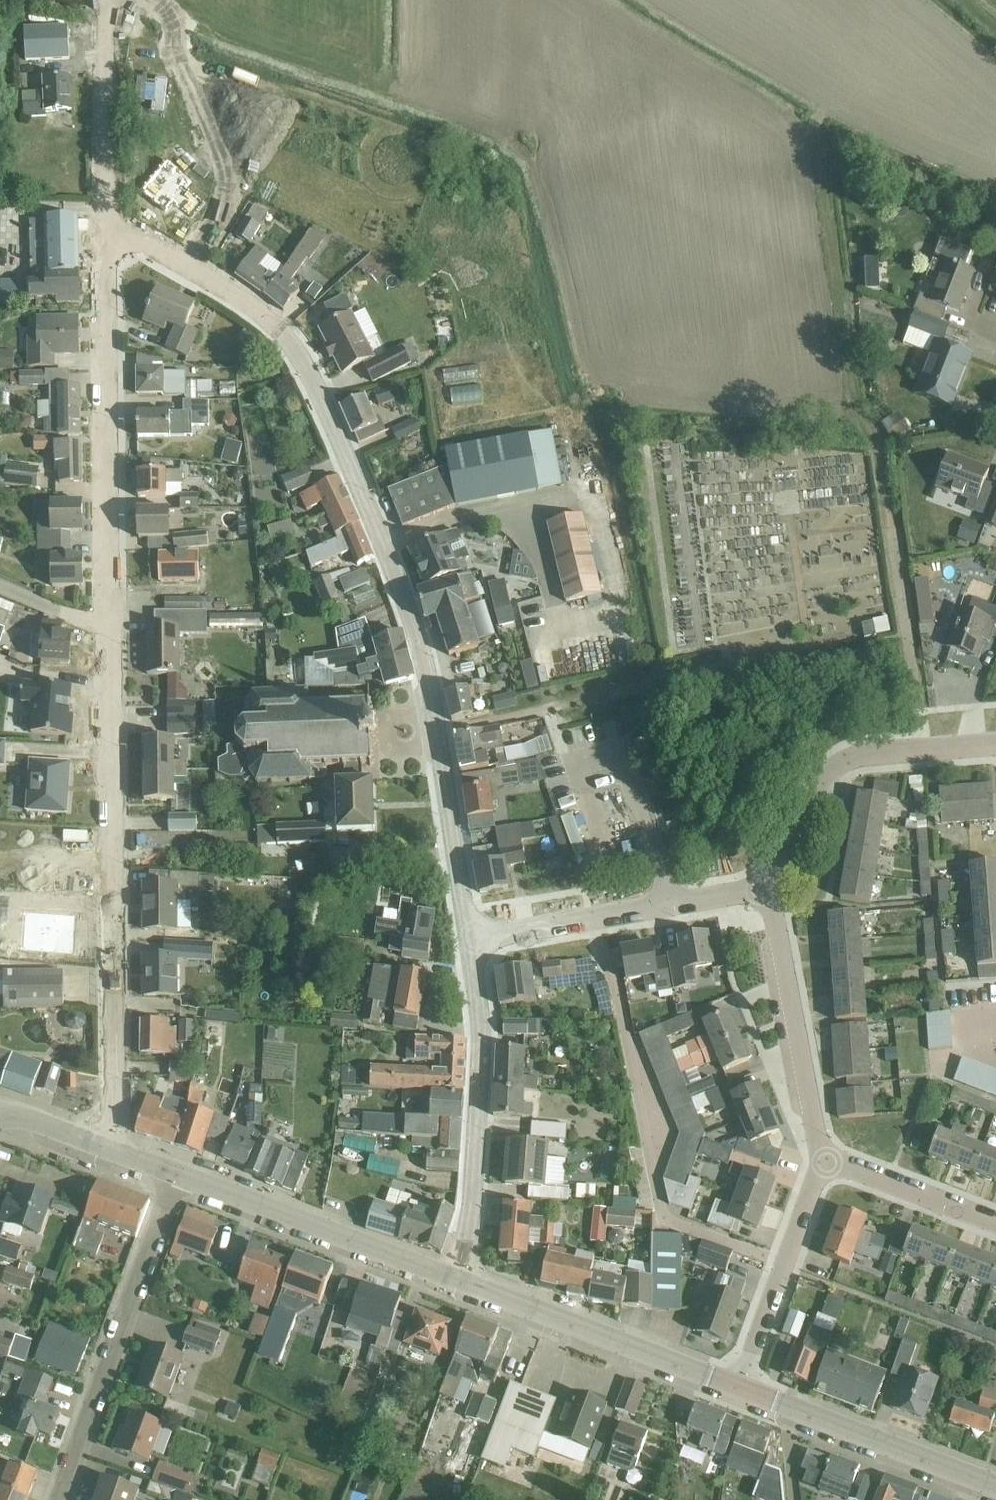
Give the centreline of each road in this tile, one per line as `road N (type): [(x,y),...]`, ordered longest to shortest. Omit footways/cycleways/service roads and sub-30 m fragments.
road 1 (residential): [(472,942),(415,623),(315,382),(266,316),(137,240),(107,241)]
road 2 (residential): [(106,1149),(117,1116),(111,629)]
road 3 (residential): [(593,918),(616,989),(658,1203),(669,1221),(784,1262)]
road 4 (residential): [(111,629),(107,241)]
road 5 (residential): [(57,1499),(177,1174)]
road 6 (residential): [(456,1284),(468,1238),(483,1043),(472,942)]
road 7 (tertiary): [(737,1392),(456,1284)]
road 8 (residential): [(995,746),(851,758),(818,779),(766,884)]
road 9 (tertiary): [(456,1284),(177,1174)]
road 10 (residential): [(821,1158),(766,884)]
road 11 (tertiary): [(995,1488),(737,1392)]
road 12 (residential): [(107,241),(106,14)]
road 13 (residential): [(995,1226),(821,1158)]
road 14 (residential): [(593,918),(766,884)]
road 15 (residential): [(737,1392),(784,1262)]
road 16 (residential): [(472,942),(593,918)]

